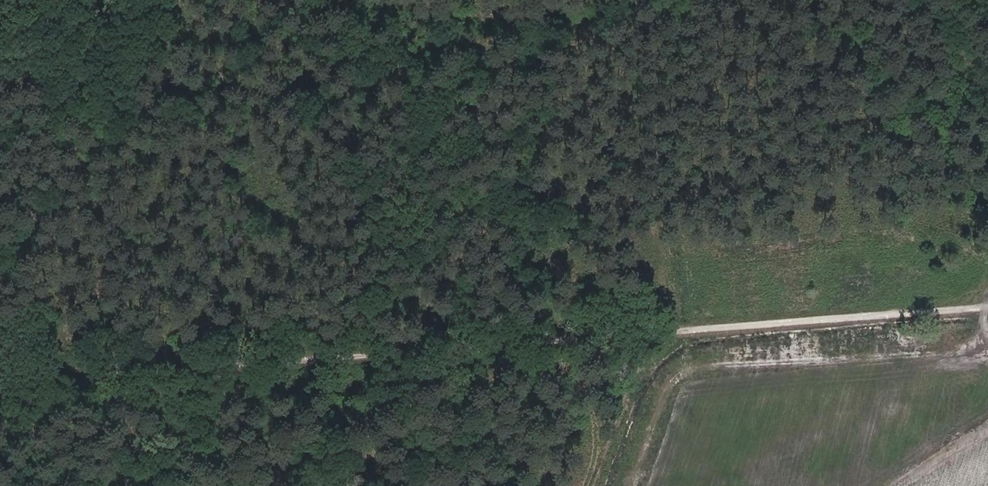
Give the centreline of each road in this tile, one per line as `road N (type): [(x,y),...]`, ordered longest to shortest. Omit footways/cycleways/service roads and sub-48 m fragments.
road 1 (track): [(987,309),(0,385)]

